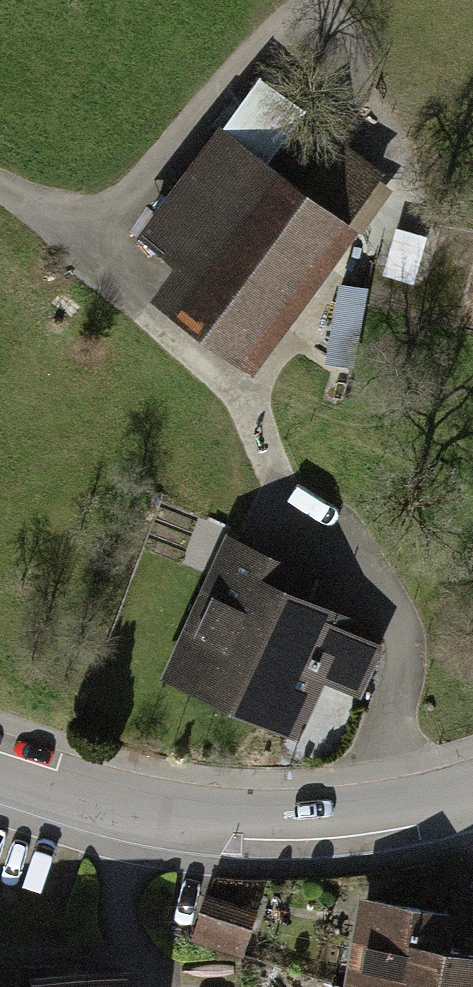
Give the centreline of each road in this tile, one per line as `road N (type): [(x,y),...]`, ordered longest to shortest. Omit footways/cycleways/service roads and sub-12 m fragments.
road 1 (track): [(0,187),(121,271),(246,407),(287,508),(349,546),(383,580),(401,617),(406,656),(368,815)]
road 2 (residential): [(472,792),(368,815),(244,824),(134,809),(0,768)]
road 3 (track): [(59,228),(305,0)]

